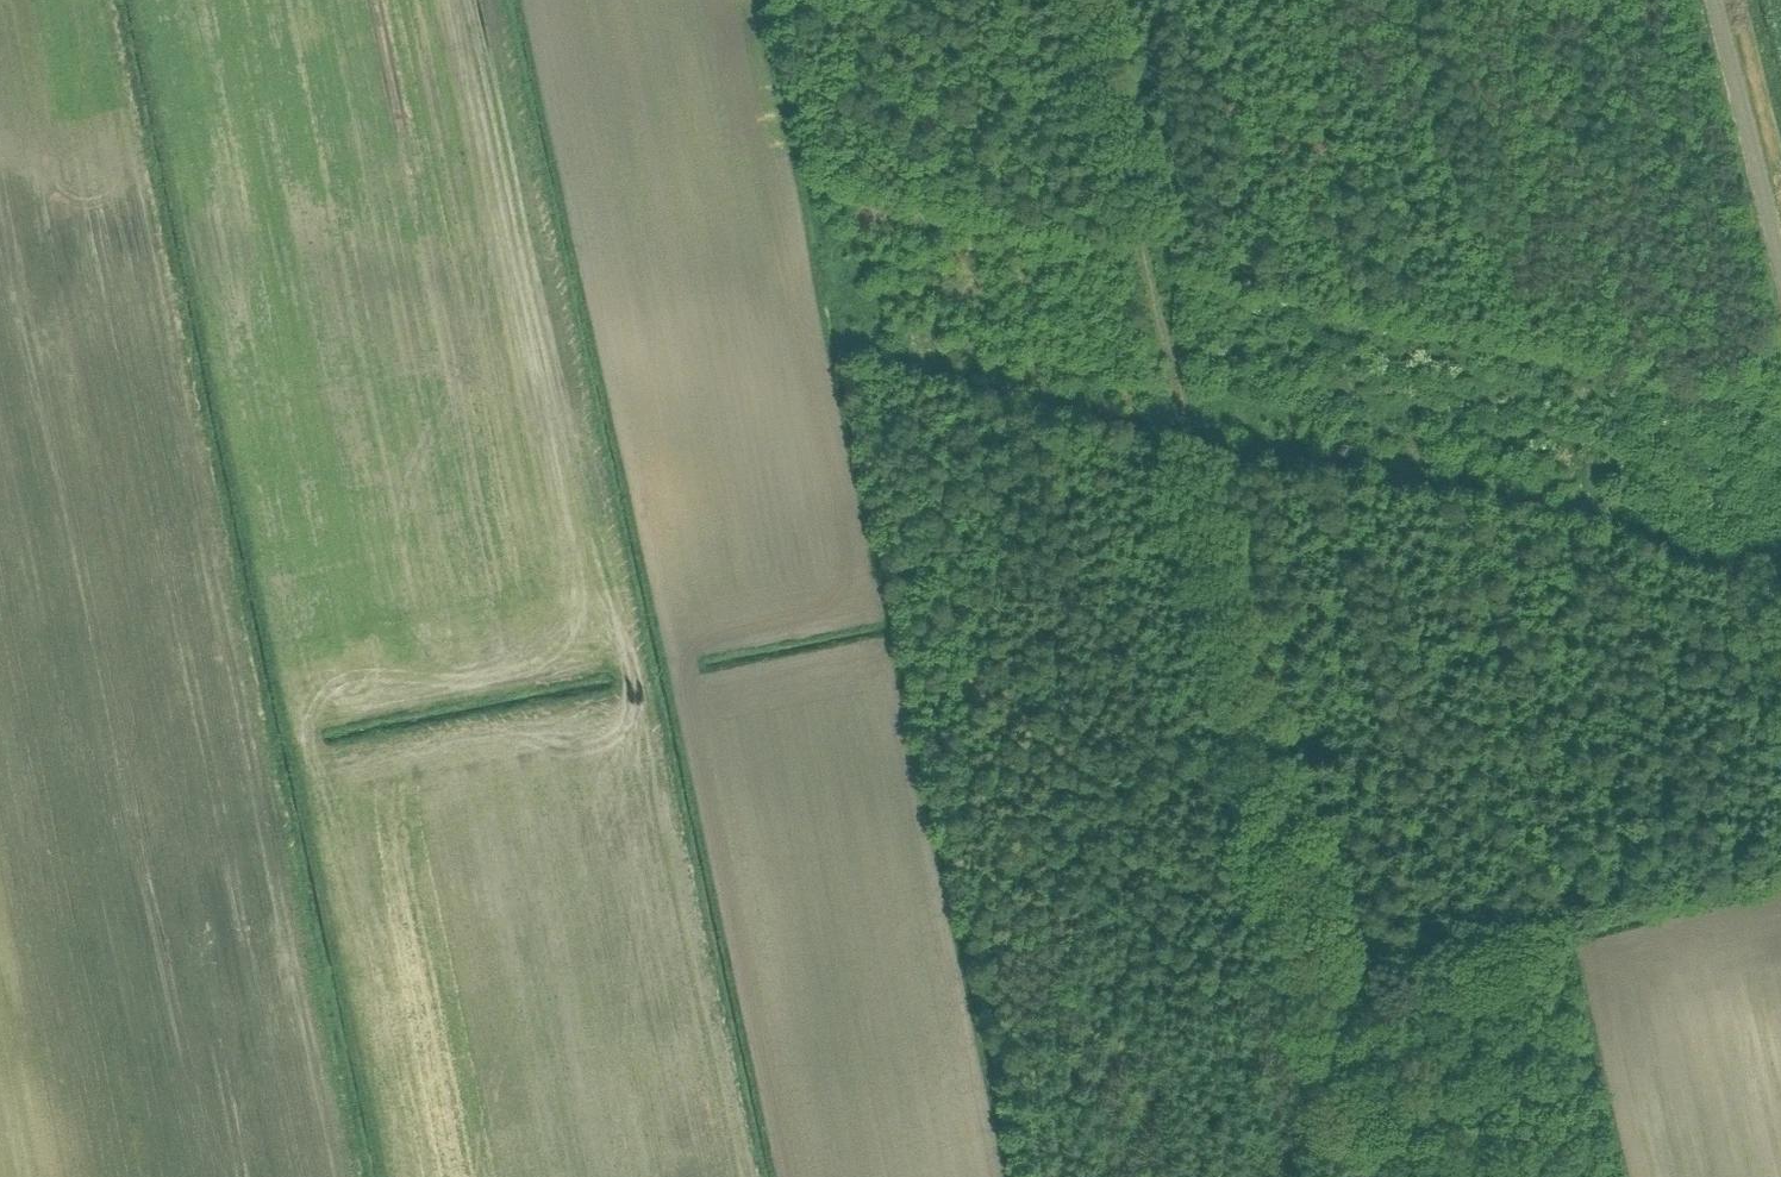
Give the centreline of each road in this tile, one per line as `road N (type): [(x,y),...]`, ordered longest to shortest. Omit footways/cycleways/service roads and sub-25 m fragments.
road 1 (track): [(1363,1176),(1101,0)]
road 2 (unclassified): [(1780,270),(1714,0)]

